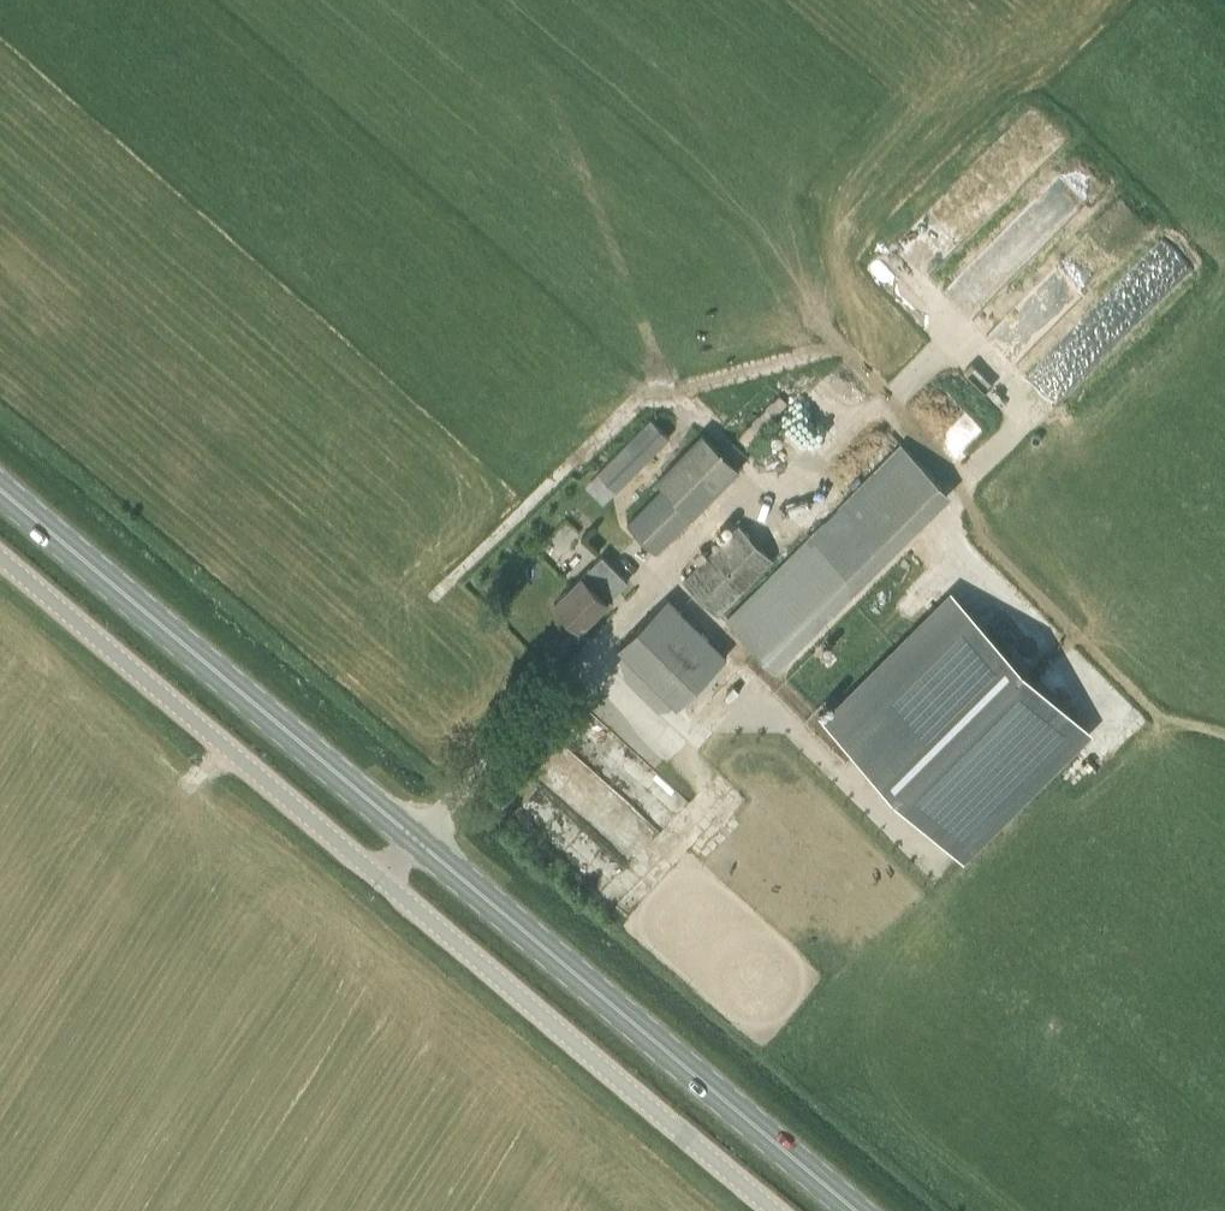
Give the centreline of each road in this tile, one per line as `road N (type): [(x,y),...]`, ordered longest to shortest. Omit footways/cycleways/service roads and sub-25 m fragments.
road 1 (primary): [(854,1210),(0,491)]
road 2 (unclassified): [(782,1210),(0,558)]
road 3 (track): [(435,596),(659,385),(769,487),(652,585)]
road 4 (track): [(875,389),(962,484),(985,560),(1157,729)]
road 5 (track): [(673,391),(838,345),(875,389),(769,487)]
road 6 (track): [(885,400),(956,345),(969,346),(1026,404),(1021,428),(962,484)]

